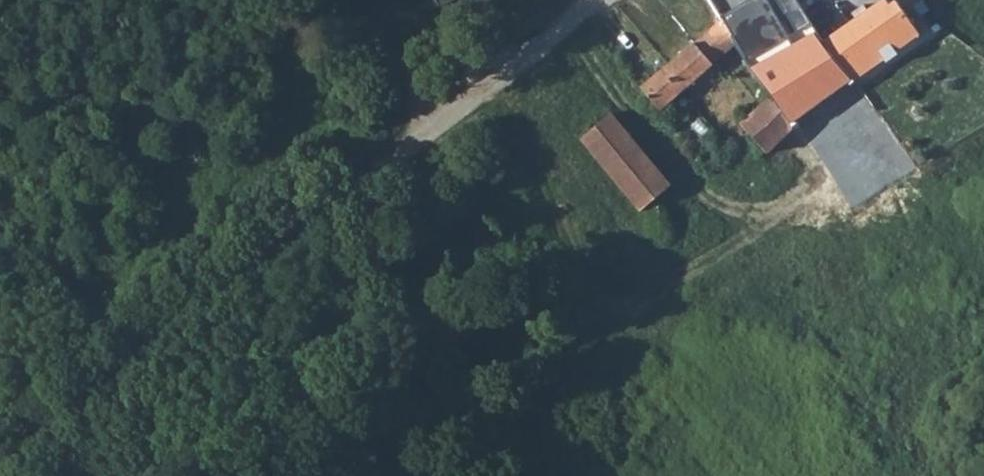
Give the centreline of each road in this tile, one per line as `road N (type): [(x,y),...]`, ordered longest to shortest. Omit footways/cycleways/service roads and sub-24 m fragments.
road 1 (track): [(0,465),(441,120),(608,0)]
road 2 (track): [(441,120),(363,0)]

